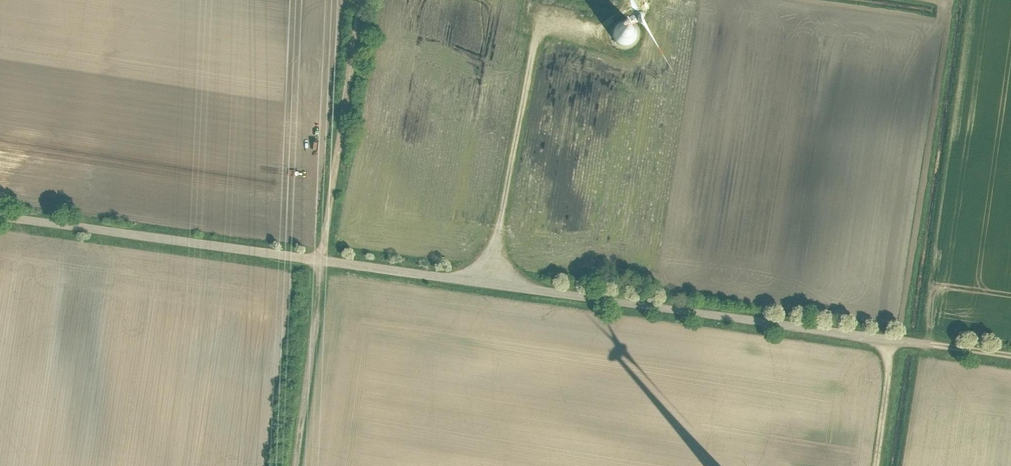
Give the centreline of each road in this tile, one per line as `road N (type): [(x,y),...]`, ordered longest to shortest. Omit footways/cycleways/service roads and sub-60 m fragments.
road 1 (unclassified): [(1010,352),(0,214)]
road 2 (track): [(363,0),(296,465)]
road 3 (track): [(895,336),(874,465)]

